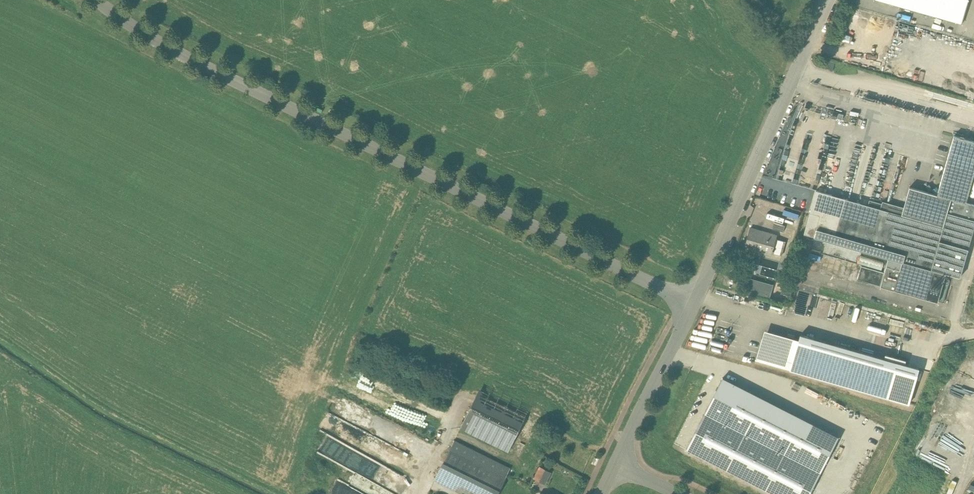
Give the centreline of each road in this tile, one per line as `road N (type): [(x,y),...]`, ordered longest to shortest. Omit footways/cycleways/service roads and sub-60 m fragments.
road 1 (unclassified): [(98,0),(205,67),(693,303)]
road 2 (residential): [(826,0),(693,303)]
road 3 (residential): [(693,303),(616,464)]

